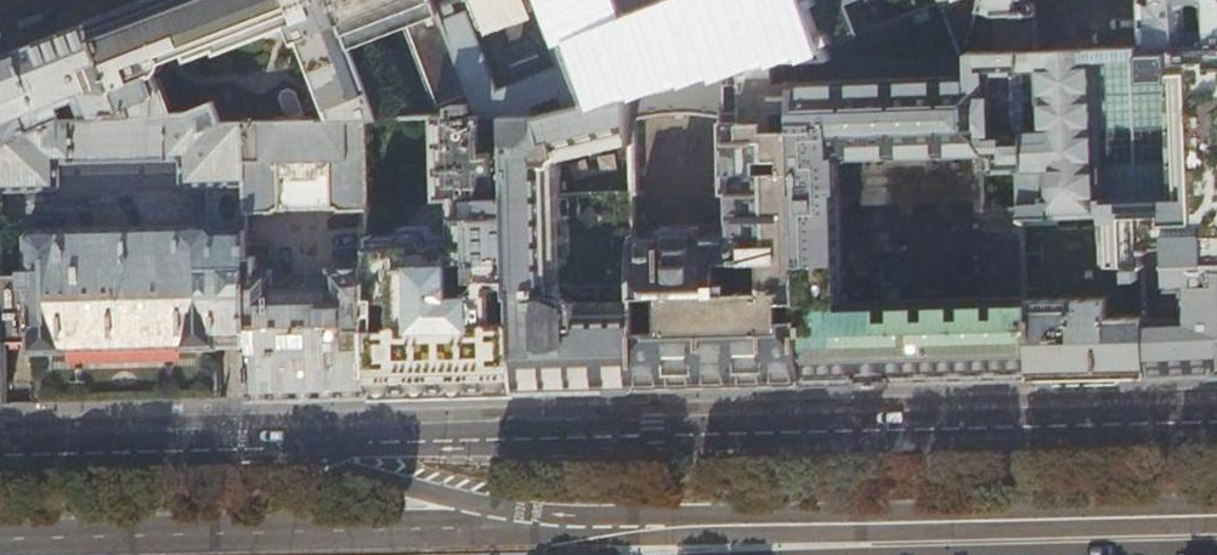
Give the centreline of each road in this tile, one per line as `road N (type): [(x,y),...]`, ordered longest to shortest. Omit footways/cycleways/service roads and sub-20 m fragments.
road 1 (residential): [(1216,422),(277,442)]
road 2 (primary): [(564,522),(0,538)]
road 3 (primary): [(564,522),(277,442)]
road 4 (primary): [(938,542),(1216,535)]
road 5 (residential): [(277,442),(0,453)]
road 6 (primary): [(769,548),(564,522)]
road 7 (primary): [(769,548),(938,542)]

